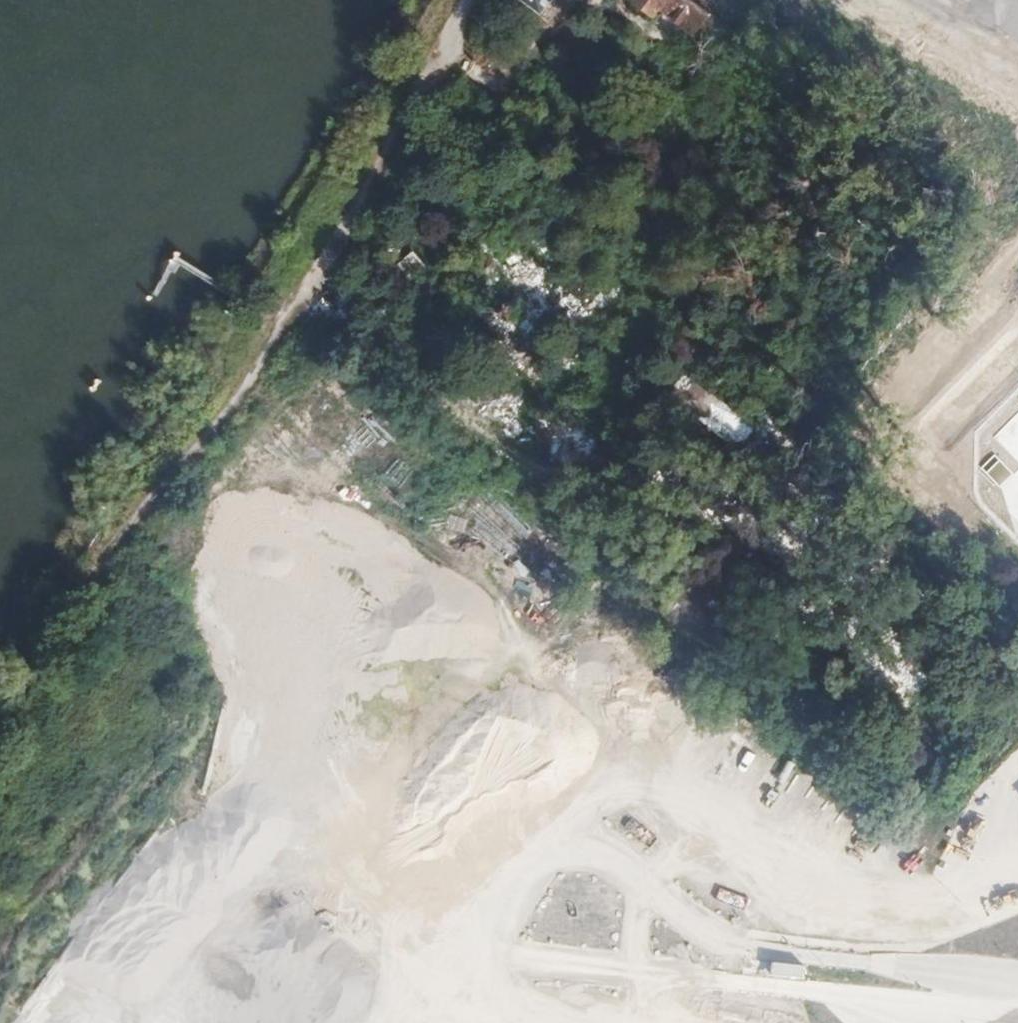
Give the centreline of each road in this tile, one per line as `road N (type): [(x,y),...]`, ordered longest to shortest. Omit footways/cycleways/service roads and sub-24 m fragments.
road 1 (track): [(0,724),(72,607),(304,314),(477,0)]

